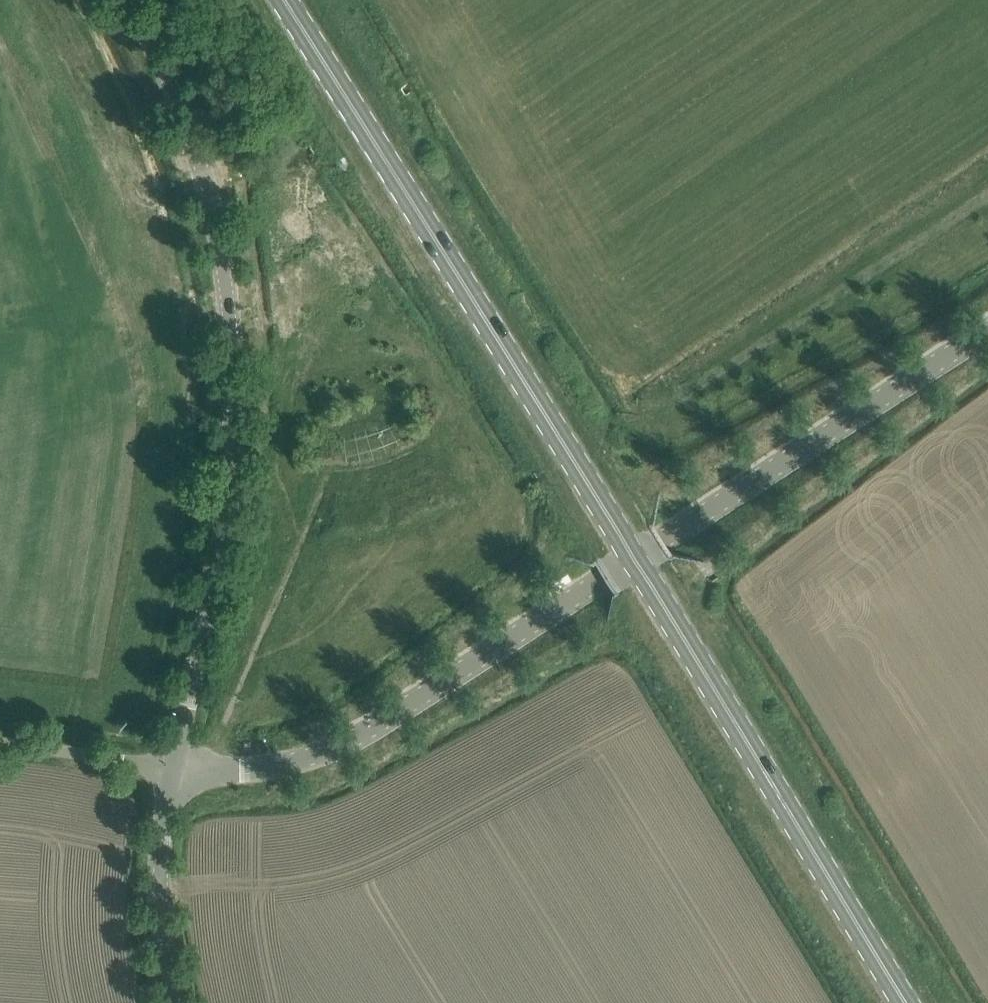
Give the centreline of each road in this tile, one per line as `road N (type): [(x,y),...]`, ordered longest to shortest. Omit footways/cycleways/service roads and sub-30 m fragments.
road 1 (secondary): [(901,1002),(278,0)]
road 2 (unclassified): [(987,331),(382,726),(266,768),(176,764)]
road 3 (unclassified): [(176,764),(236,415),(230,322),(197,156),(129,0)]
road 4 (unclassified): [(175,1002),(160,889),(176,764)]
road 5 (residential): [(0,743),(176,764)]

